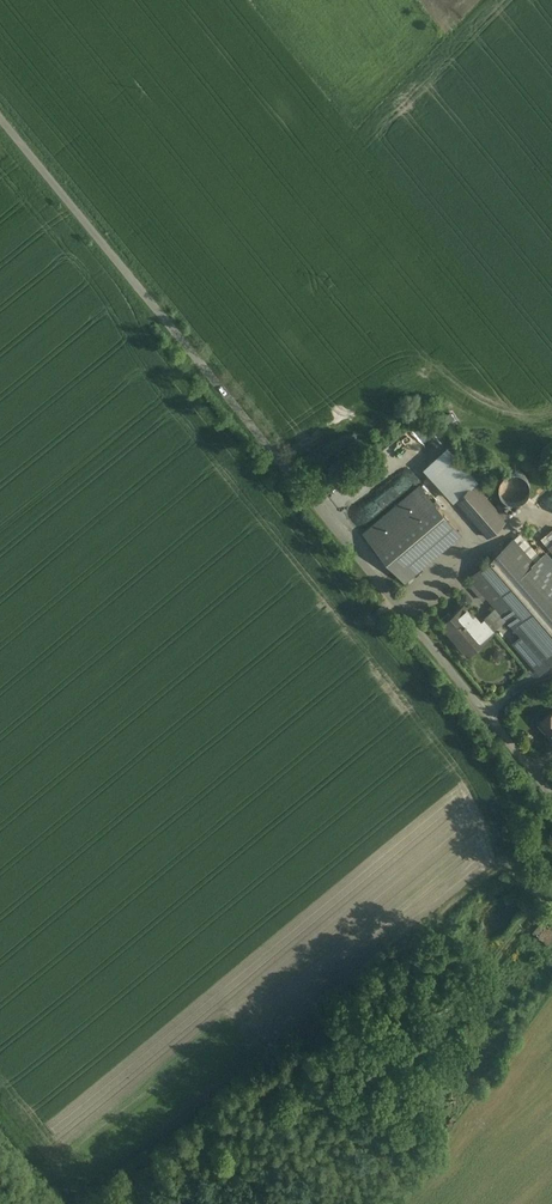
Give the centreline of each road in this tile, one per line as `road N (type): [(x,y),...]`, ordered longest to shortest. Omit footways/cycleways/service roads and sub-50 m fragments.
road 1 (unclassified): [(551,785),(0,114)]
road 2 (track): [(551,882),(492,961),(194,1200)]

